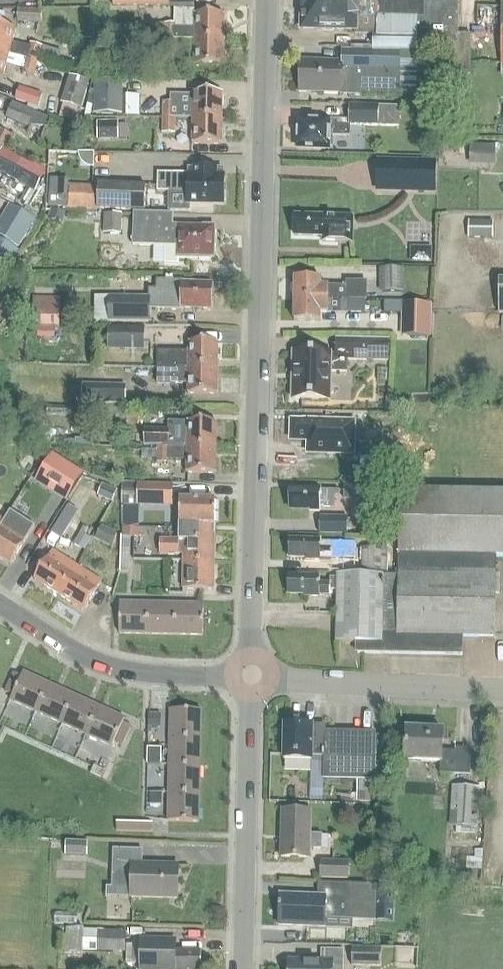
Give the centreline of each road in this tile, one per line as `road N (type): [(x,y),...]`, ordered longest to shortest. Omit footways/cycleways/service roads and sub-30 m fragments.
road 1 (tertiary): [(253,670),(266,0)]
road 2 (tertiary): [(244,968),(253,670)]
road 3 (unclassified): [(253,670),(126,670),(0,604)]
road 4 (unclassified): [(253,670),(502,691)]

